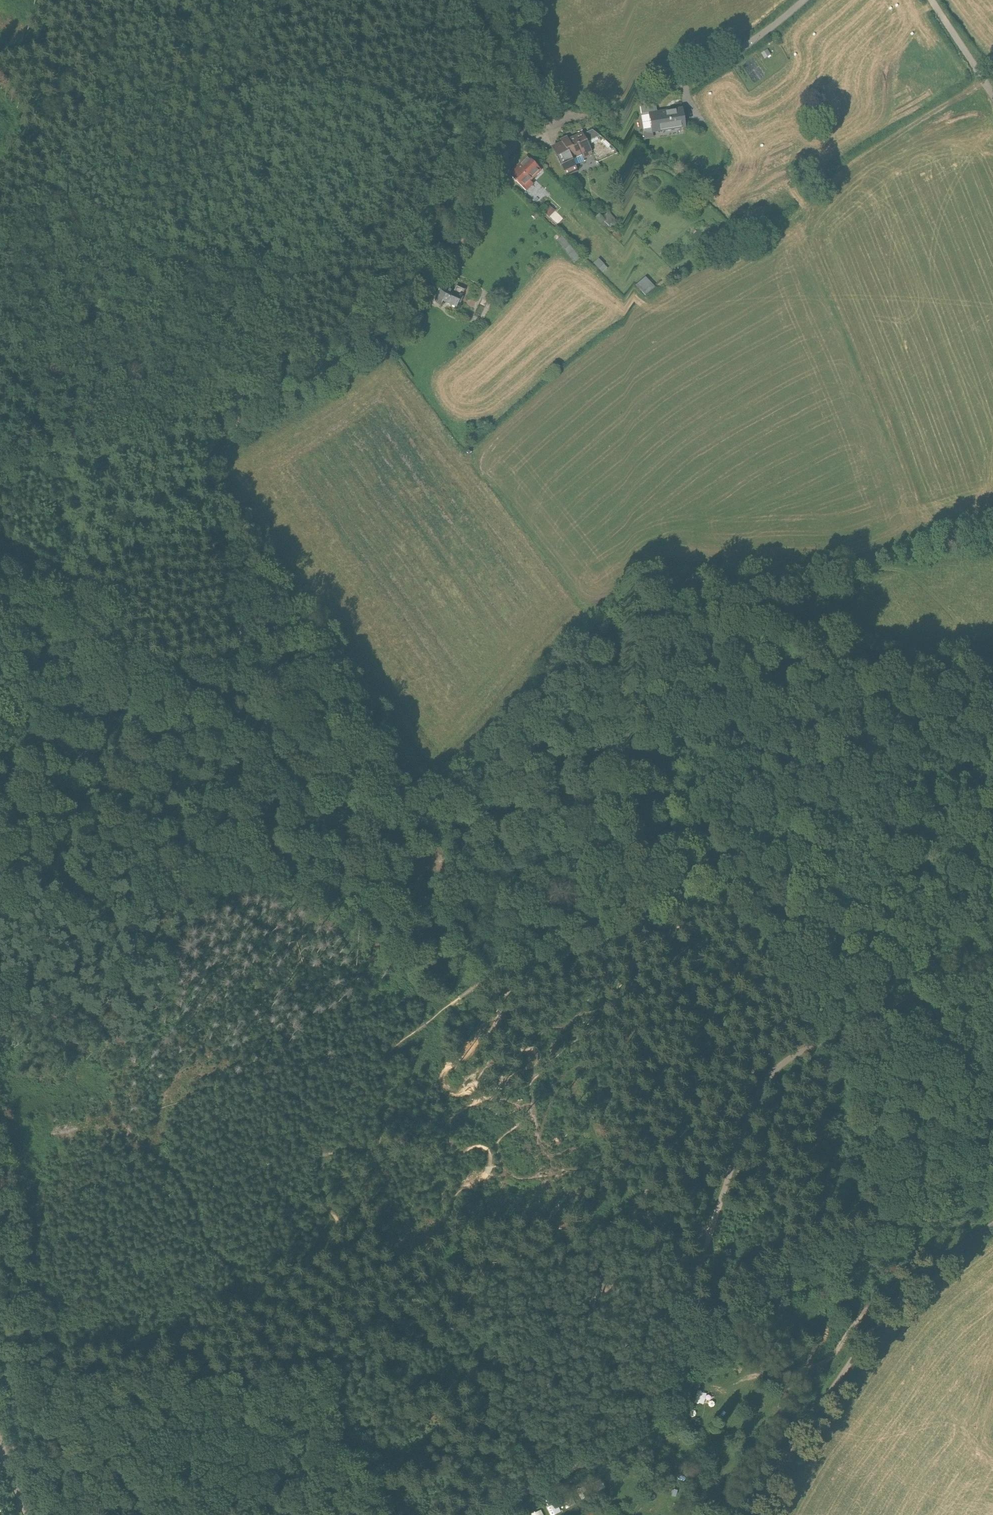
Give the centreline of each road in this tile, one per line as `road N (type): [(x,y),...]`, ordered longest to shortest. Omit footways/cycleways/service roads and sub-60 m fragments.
road 1 (track): [(477,1514),(605,1452),(634,1426),(683,1329),(742,1136),(774,1072),(992,958)]
road 2 (track): [(202,451),(220,427),(352,346),(376,316),(494,96),(496,73),(477,0)]
road 3 (track): [(202,451),(199,480),(218,571),(245,630),(446,848),(479,866),(522,874)]
road 4 (track): [(522,874),(659,799),(755,794),(992,812)]
road 5 (unclassified): [(803,0),(705,68),(555,109),(501,148)]
road 6 (track): [(984,79),(852,161),(788,224)]

